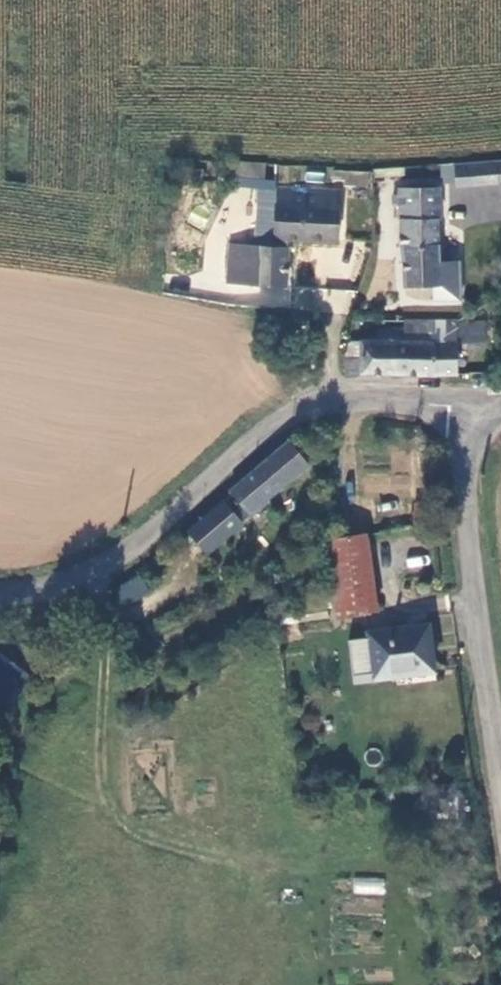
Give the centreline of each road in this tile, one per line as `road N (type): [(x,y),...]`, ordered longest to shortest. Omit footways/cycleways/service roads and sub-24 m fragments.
road 1 (unclassified): [(481,415),(430,400),(361,395),(310,404),(258,433),(75,579),(0,590)]
road 2 (tertiary): [(500,810),(470,595),(463,464),(481,415)]

